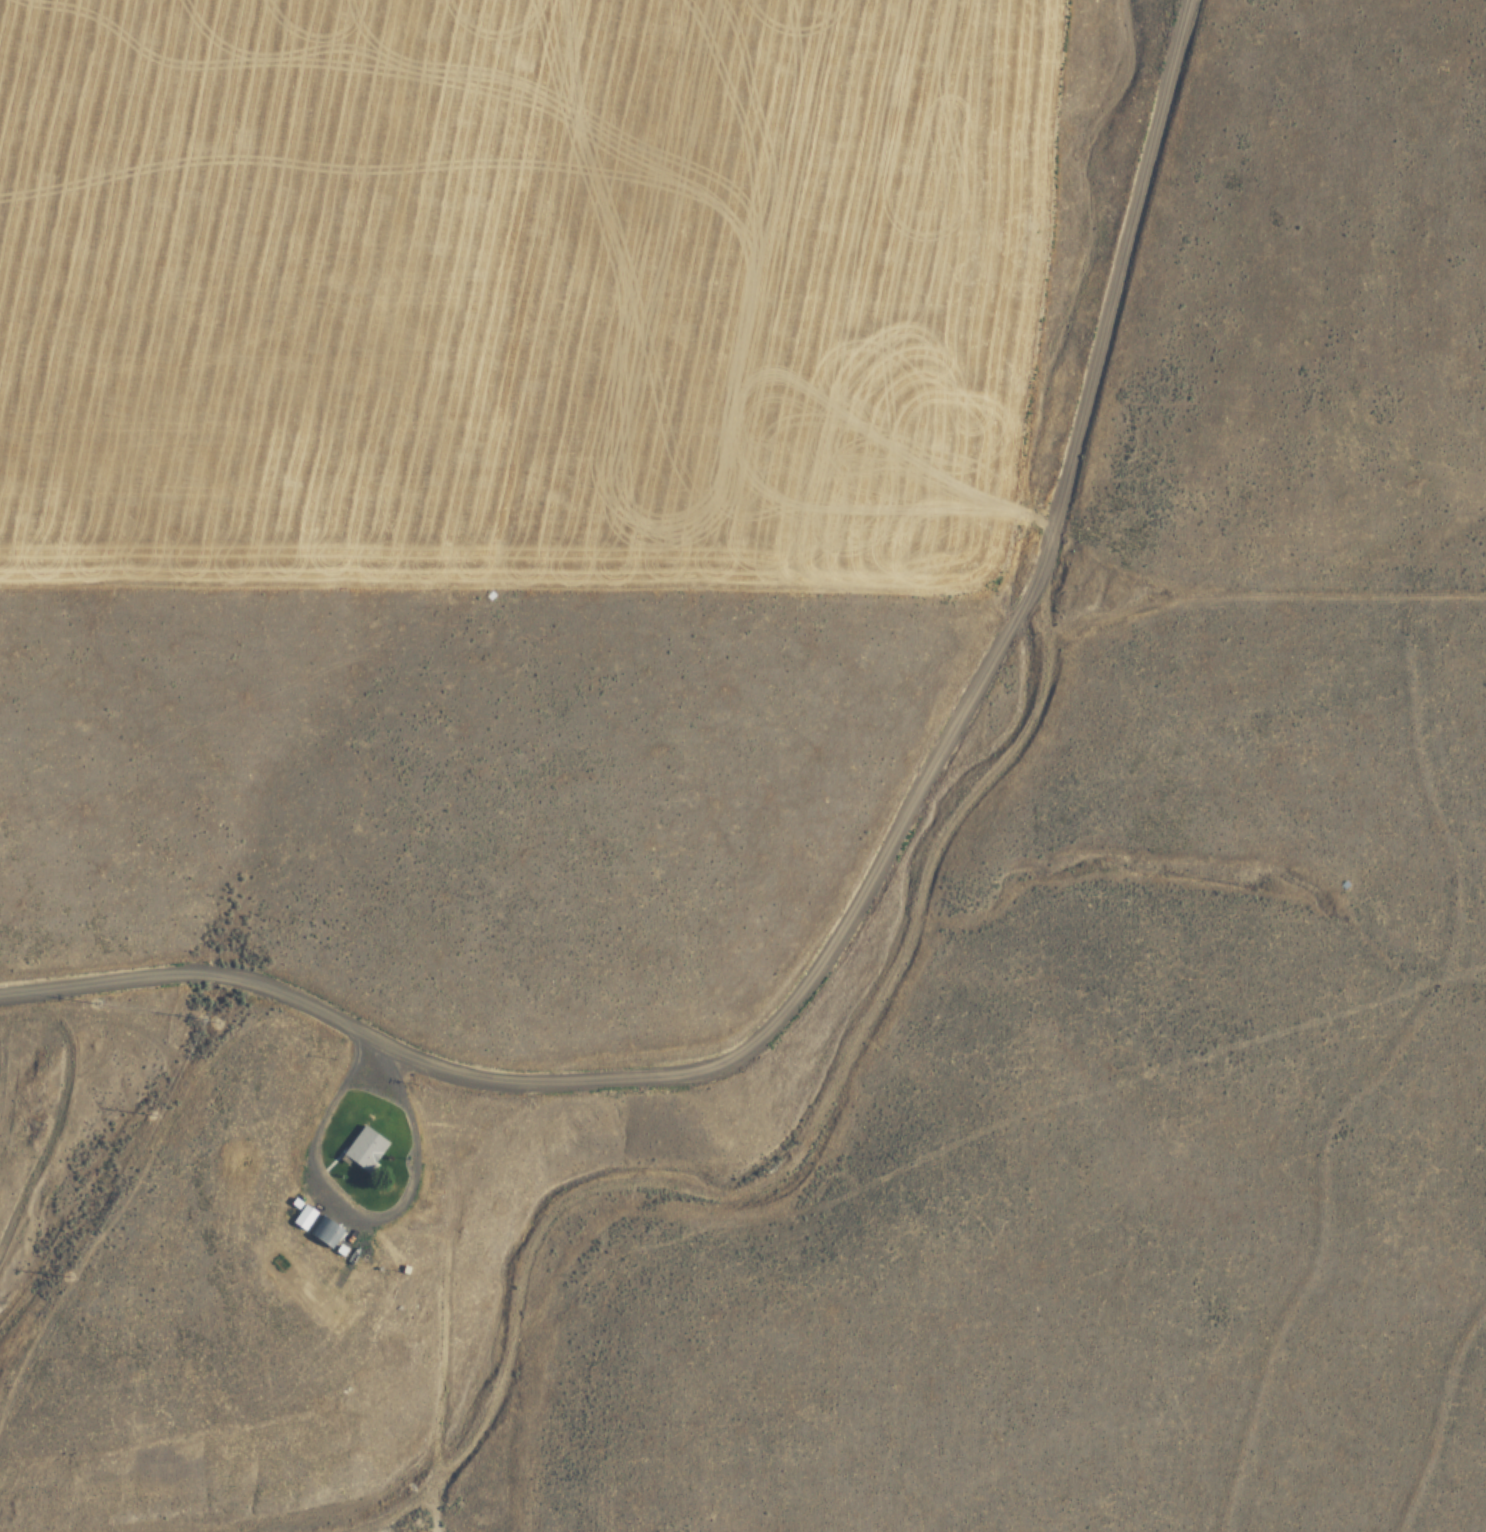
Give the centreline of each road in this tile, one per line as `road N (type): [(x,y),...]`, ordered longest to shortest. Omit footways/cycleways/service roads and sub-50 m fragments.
road 1 (residential): [(0,992),(187,971),(238,975),(446,1070),(516,1082),(677,1074),(721,1062),(752,1042),(856,905),(1033,582),(1064,494),(1186,0)]

